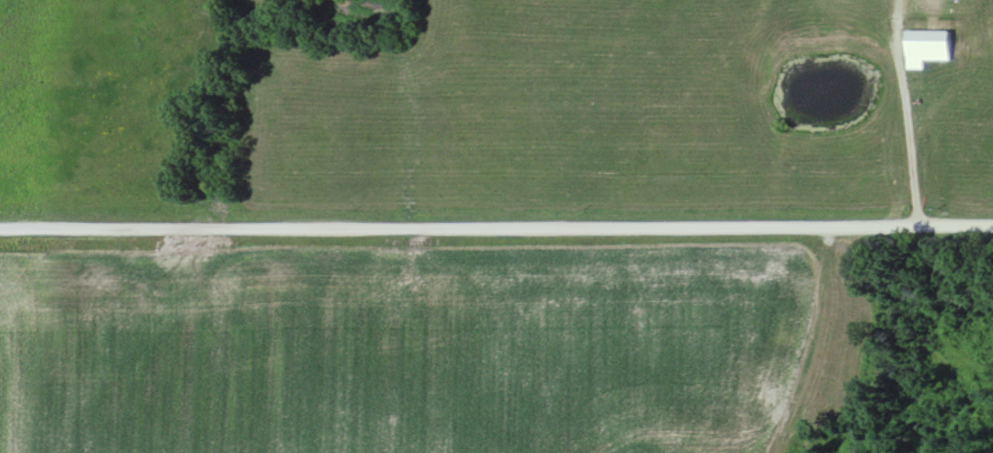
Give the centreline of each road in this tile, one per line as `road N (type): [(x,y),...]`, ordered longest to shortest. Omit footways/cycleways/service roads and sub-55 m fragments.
road 1 (residential): [(992,222),(0,229)]

